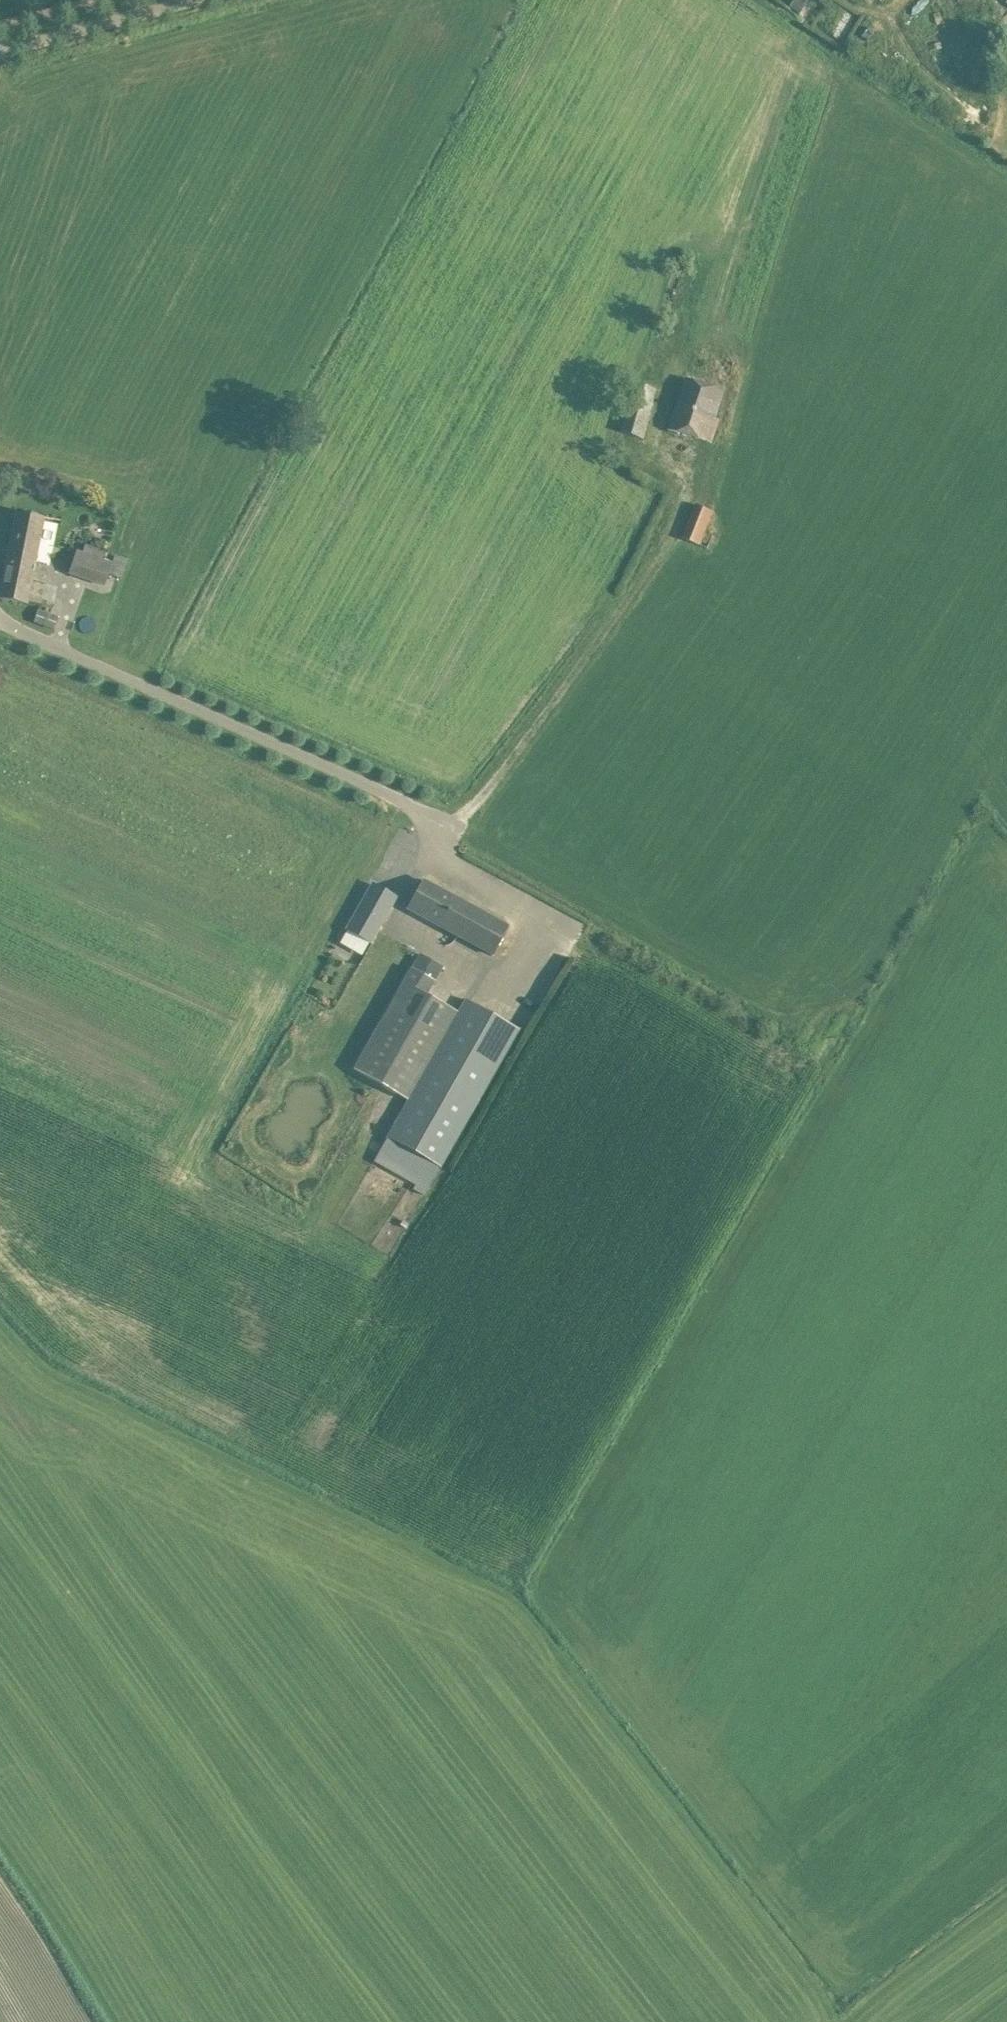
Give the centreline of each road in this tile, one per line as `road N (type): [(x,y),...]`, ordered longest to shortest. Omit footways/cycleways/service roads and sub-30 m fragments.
road 1 (unclassified): [(683,468),(636,592),(470,815),(452,825),(0,622)]
road 2 (unclassified): [(0,50),(185,0)]

